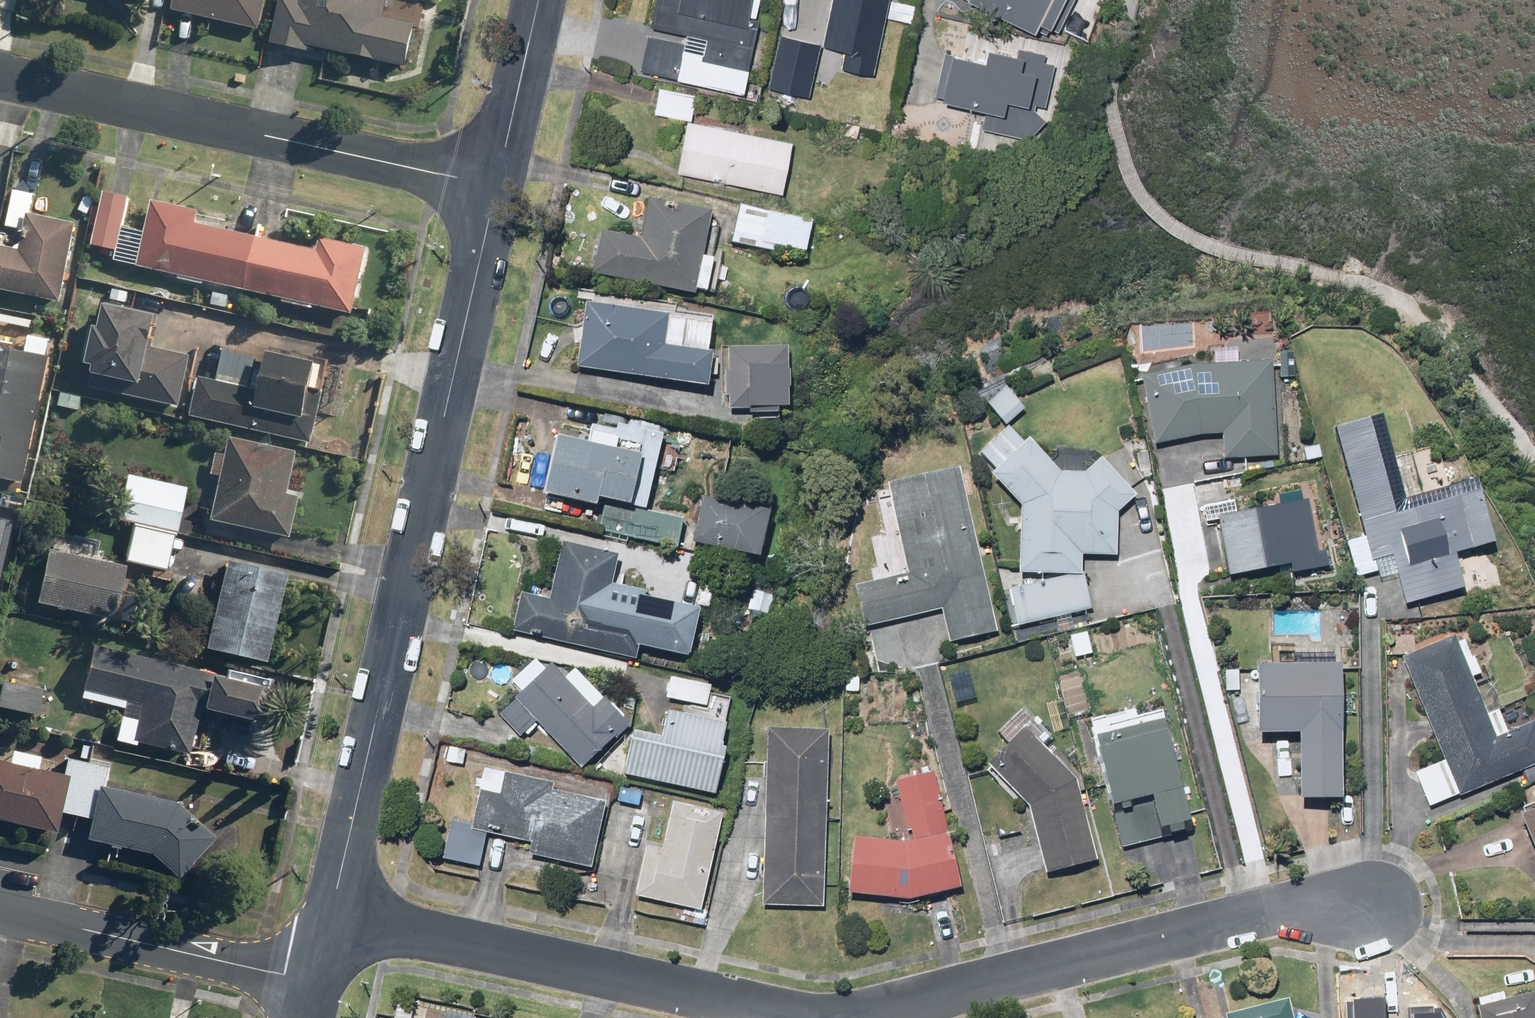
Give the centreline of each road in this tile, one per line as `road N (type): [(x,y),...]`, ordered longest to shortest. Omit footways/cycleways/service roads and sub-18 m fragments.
road 1 (residential): [(332,919),(497,184)]
road 2 (residential): [(861,1017),(1289,911),(1367,909)]
road 3 (residential): [(497,184),(0,75)]
road 4 (residential): [(332,919),(796,1017)]
road 5 (residential): [(317,982),(0,910)]
road 6 (residential): [(497,184),(539,0)]

